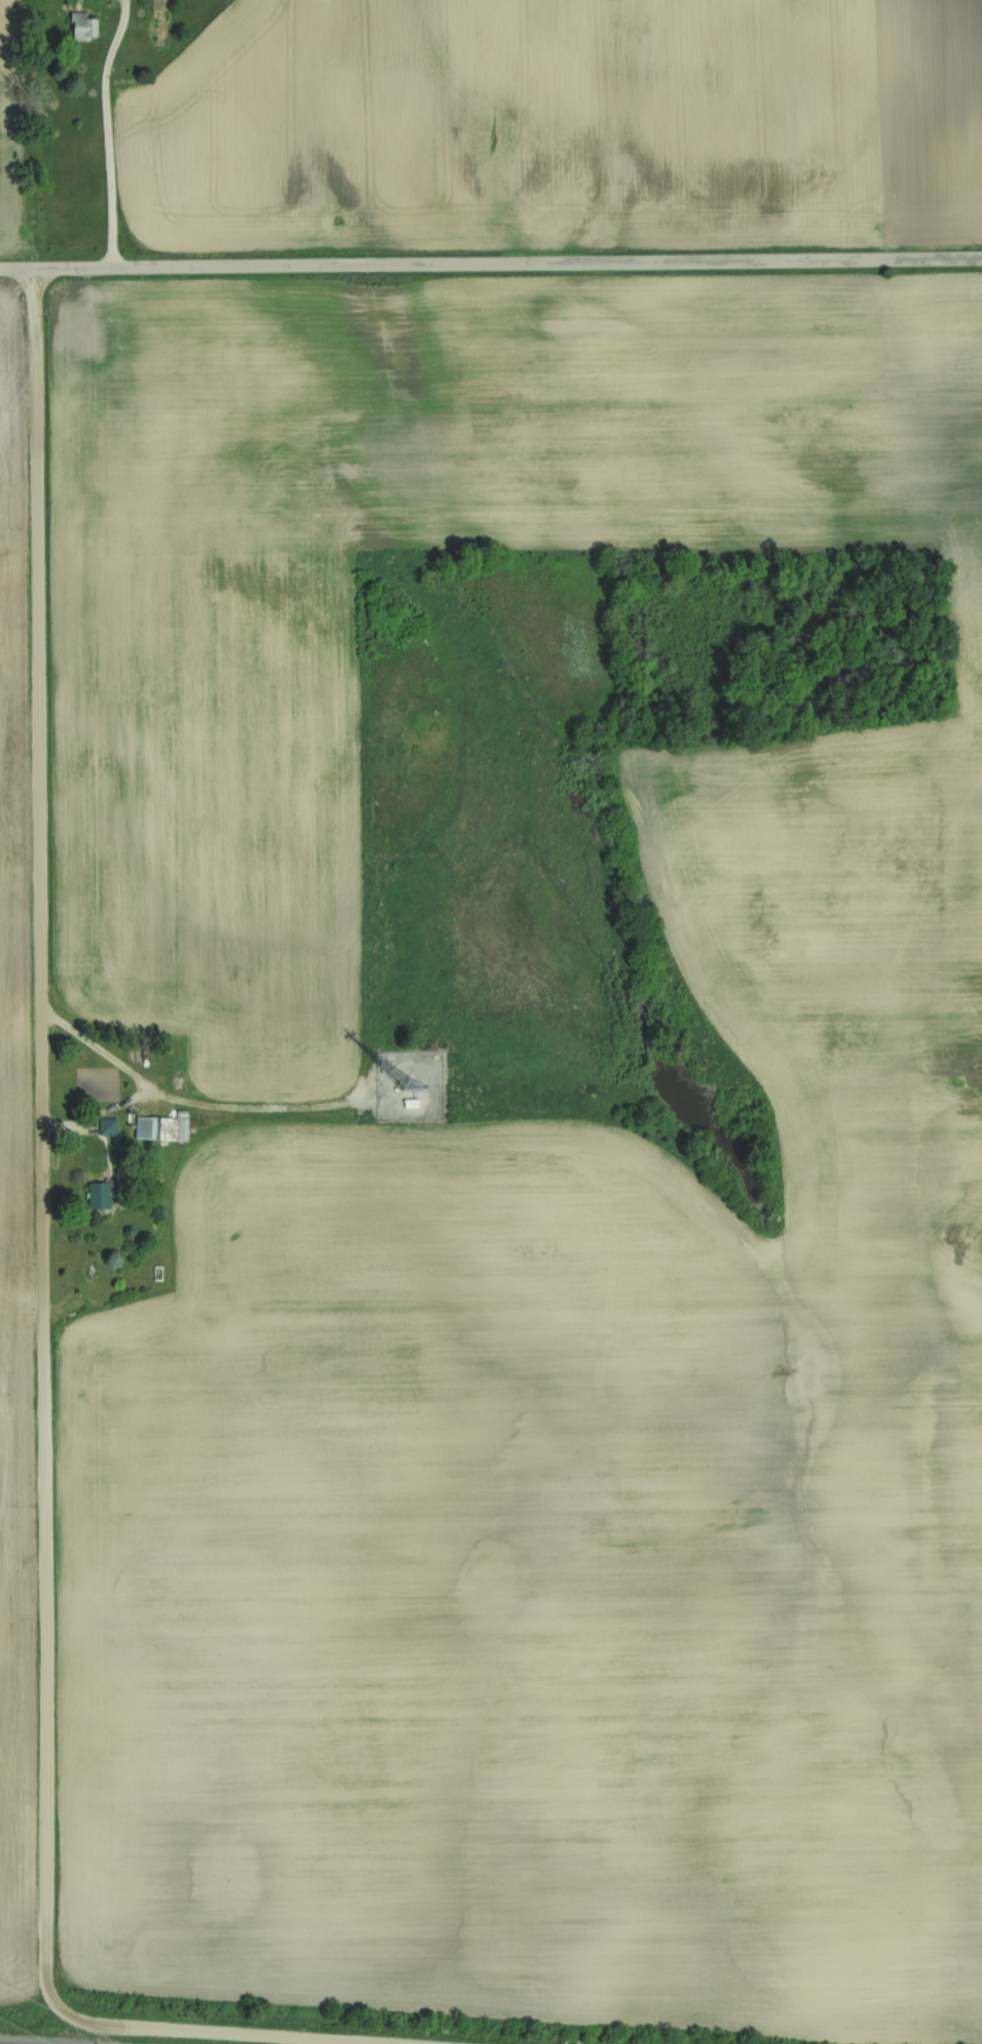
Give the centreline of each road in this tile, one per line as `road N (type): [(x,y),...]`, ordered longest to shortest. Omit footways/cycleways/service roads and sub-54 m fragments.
road 1 (residential): [(393,2043),(93,2023),(70,2016),(51,1991),(37,268)]
road 2 (residential): [(0,268),(981,258)]
road 3 (residential): [(44,1019),(148,1099),(355,1107)]
road 4 (residential): [(111,267),(103,103),(121,0)]

